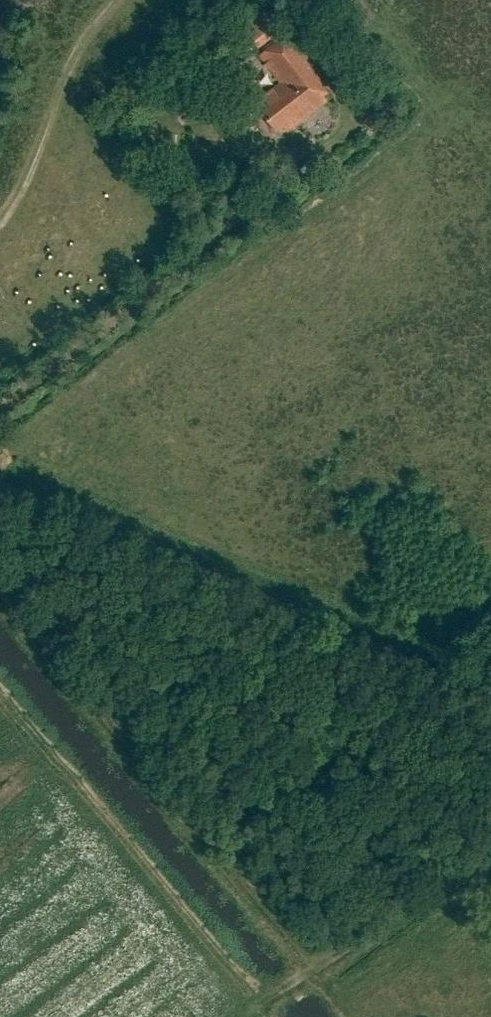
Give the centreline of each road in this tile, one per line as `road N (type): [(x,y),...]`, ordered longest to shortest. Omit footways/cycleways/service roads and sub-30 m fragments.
road 1 (unclassified): [(490,701),(0,484)]
road 2 (track): [(253,1016),(490,849)]

